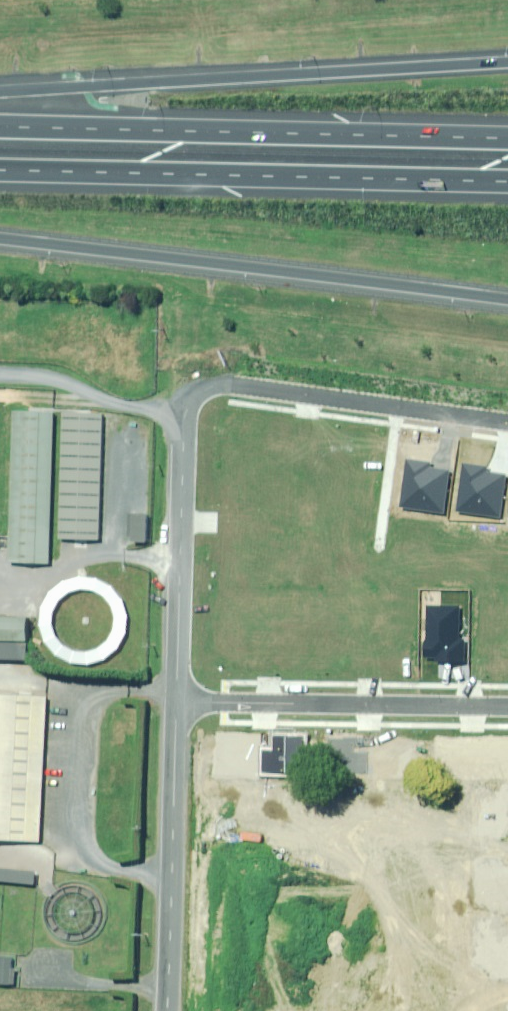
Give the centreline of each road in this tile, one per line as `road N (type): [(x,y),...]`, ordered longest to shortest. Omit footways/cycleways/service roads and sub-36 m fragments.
road 1 (motorway): [(507,301),(0,237)]
road 2 (motorway): [(0,91),(507,62)]
road 3 (motorway): [(507,183),(0,171)]
road 4 (motorway): [(0,127),(507,139)]
road 5 (residential): [(507,424),(224,385),(197,392),(188,407)]
road 6 (residential): [(181,700),(507,704)]
road 7 (unclassified): [(181,700),(169,1010)]
road 8 (unclassified): [(188,407),(181,700)]

